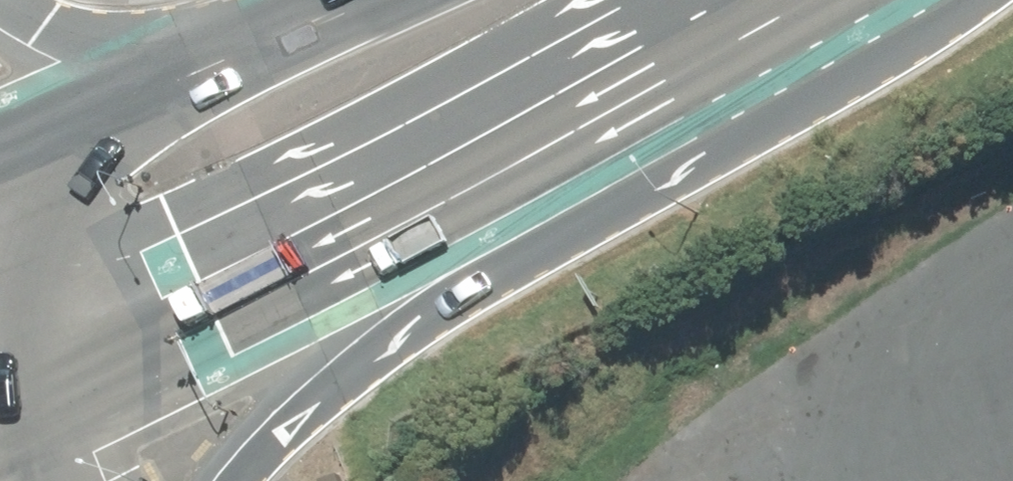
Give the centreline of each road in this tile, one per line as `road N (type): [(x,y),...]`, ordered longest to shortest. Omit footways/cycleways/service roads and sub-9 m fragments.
road 1 (primary): [(689,56),(43,425)]
road 2 (primary): [(689,56),(422,279),(263,433),(228,480)]
road 3 (primary): [(0,162),(226,60)]
road 4 (primary): [(5,0),(61,33),(226,60)]
road 5 (unclassified): [(0,278),(43,425)]
road 6 (primary): [(226,60),(366,0)]

